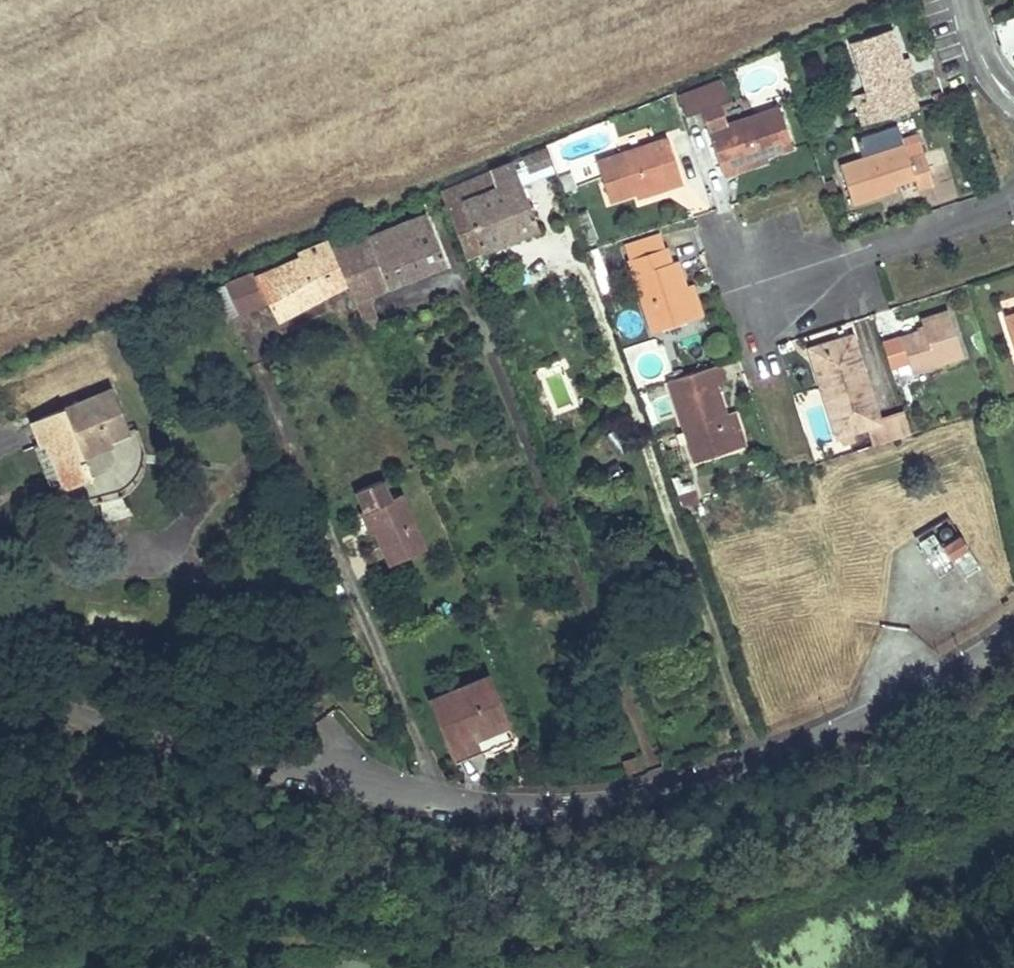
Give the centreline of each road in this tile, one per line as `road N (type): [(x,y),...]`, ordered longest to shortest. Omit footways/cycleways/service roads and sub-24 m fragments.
road 1 (residential): [(347,786),(561,809),(863,726),(1013,635)]
road 2 (unclassified): [(0,681),(255,767),(347,786)]
road 3 (residential): [(760,291),(1013,198)]

